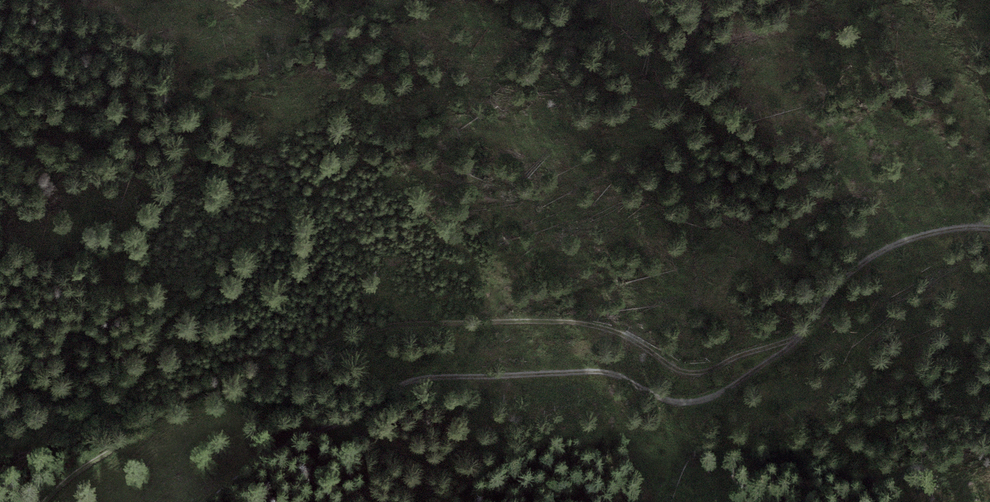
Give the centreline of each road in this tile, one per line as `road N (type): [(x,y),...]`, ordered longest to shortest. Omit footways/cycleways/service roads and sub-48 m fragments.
road 1 (track): [(989,227),(888,248),(833,290),(795,339),(709,397),(670,399),(597,371),(409,379),(291,442),(210,501)]
road 2 (track): [(45,501),(173,405),(375,331),(489,321),(600,326),(692,373),(795,339)]

